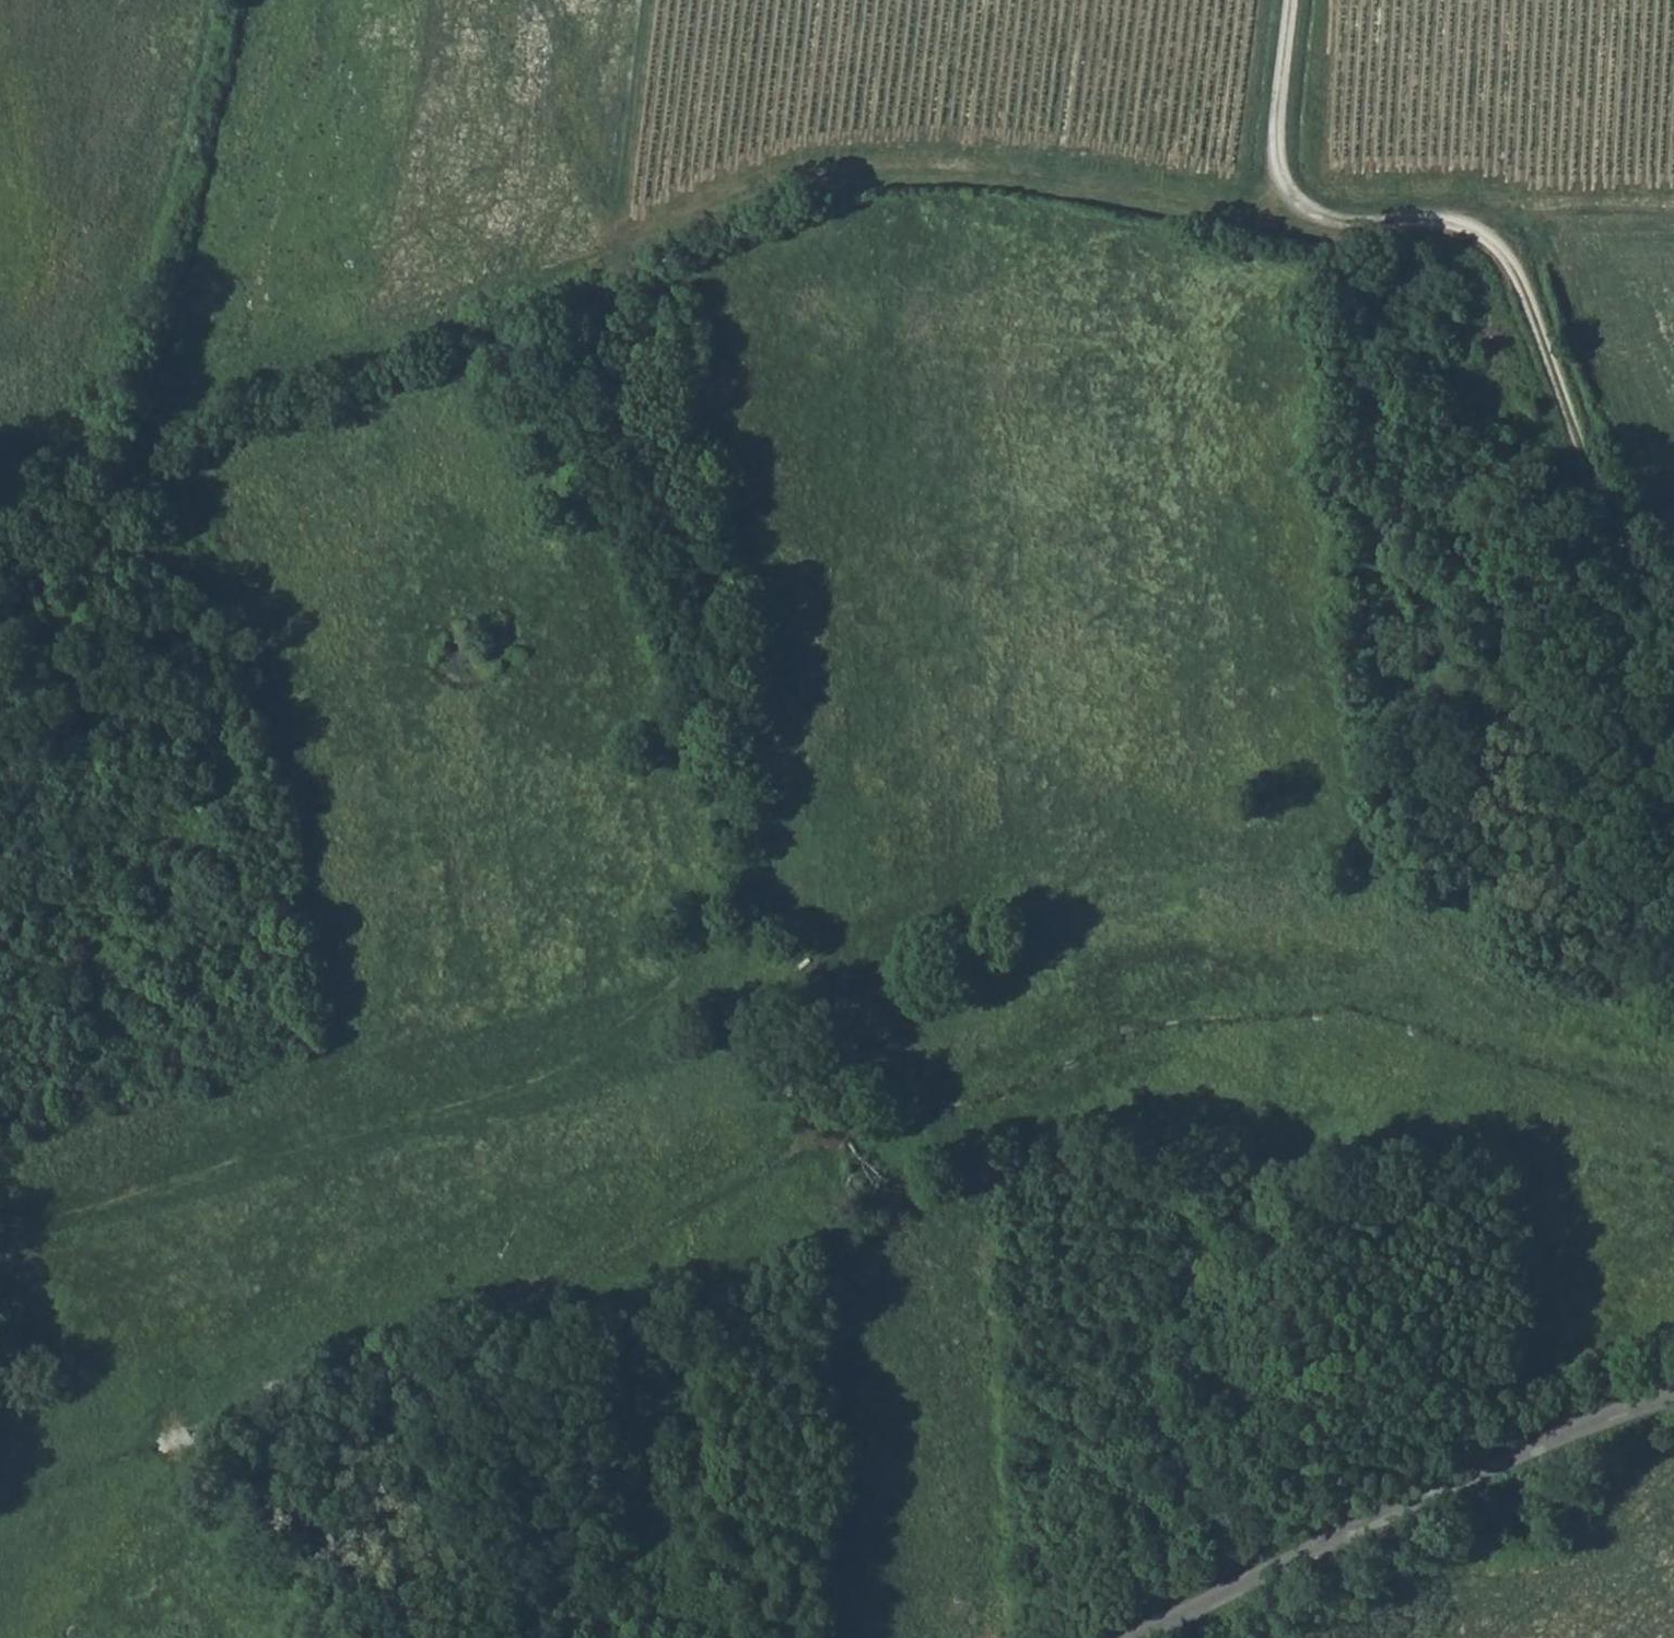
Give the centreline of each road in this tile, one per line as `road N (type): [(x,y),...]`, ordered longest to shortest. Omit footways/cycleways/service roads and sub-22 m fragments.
road 1 (track): [(1295,0),(1279,132),(1281,189),(1302,215),(1354,226),(1462,223),(1504,250),(1673,669)]
road 2 (unclassified): [(1149,1637),(1444,1490),(1673,1396)]

